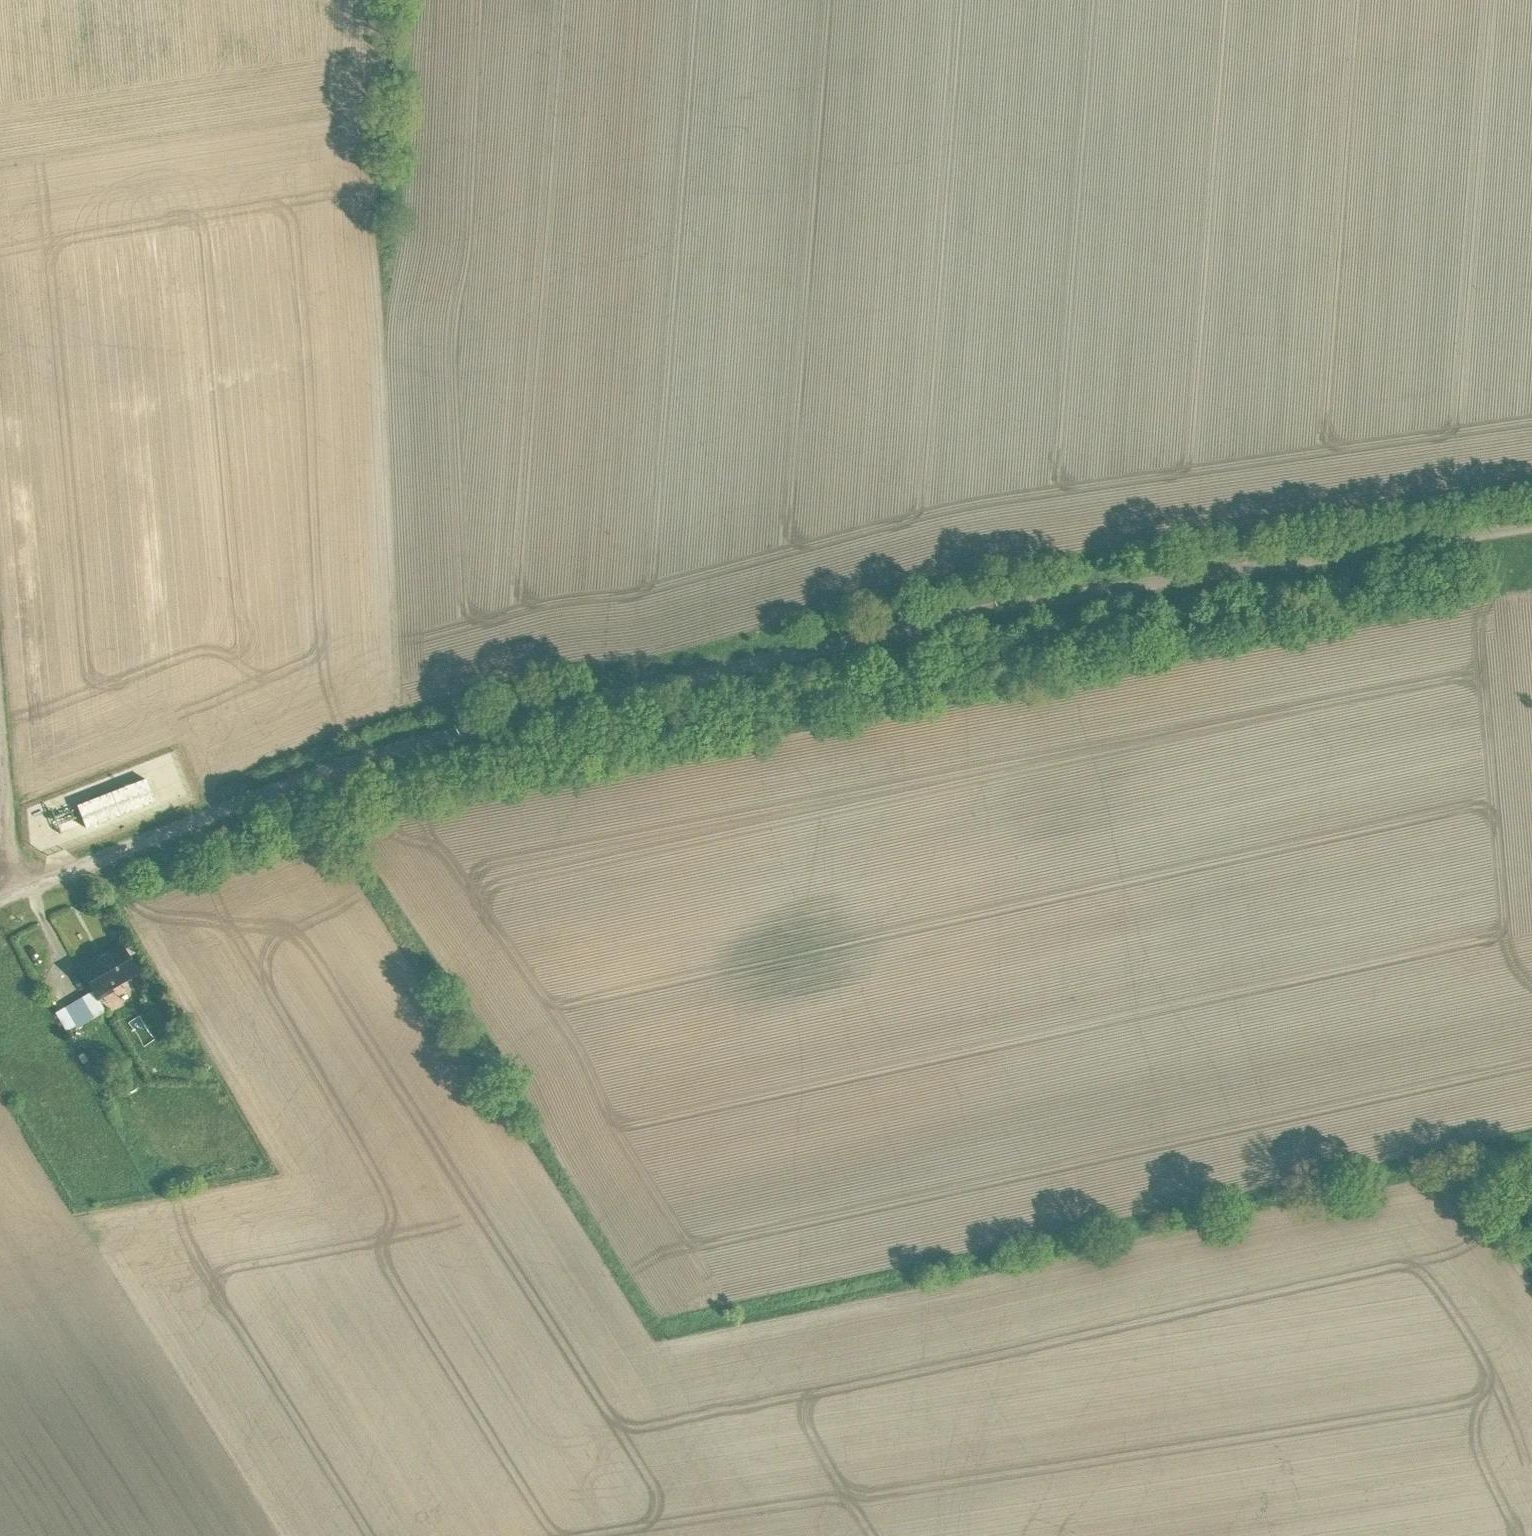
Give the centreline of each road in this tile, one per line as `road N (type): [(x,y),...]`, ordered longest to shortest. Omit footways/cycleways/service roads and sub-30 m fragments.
road 1 (residential): [(0,897),(99,858),(676,683),(1531,517)]
road 2 (track): [(15,891),(0,730)]

